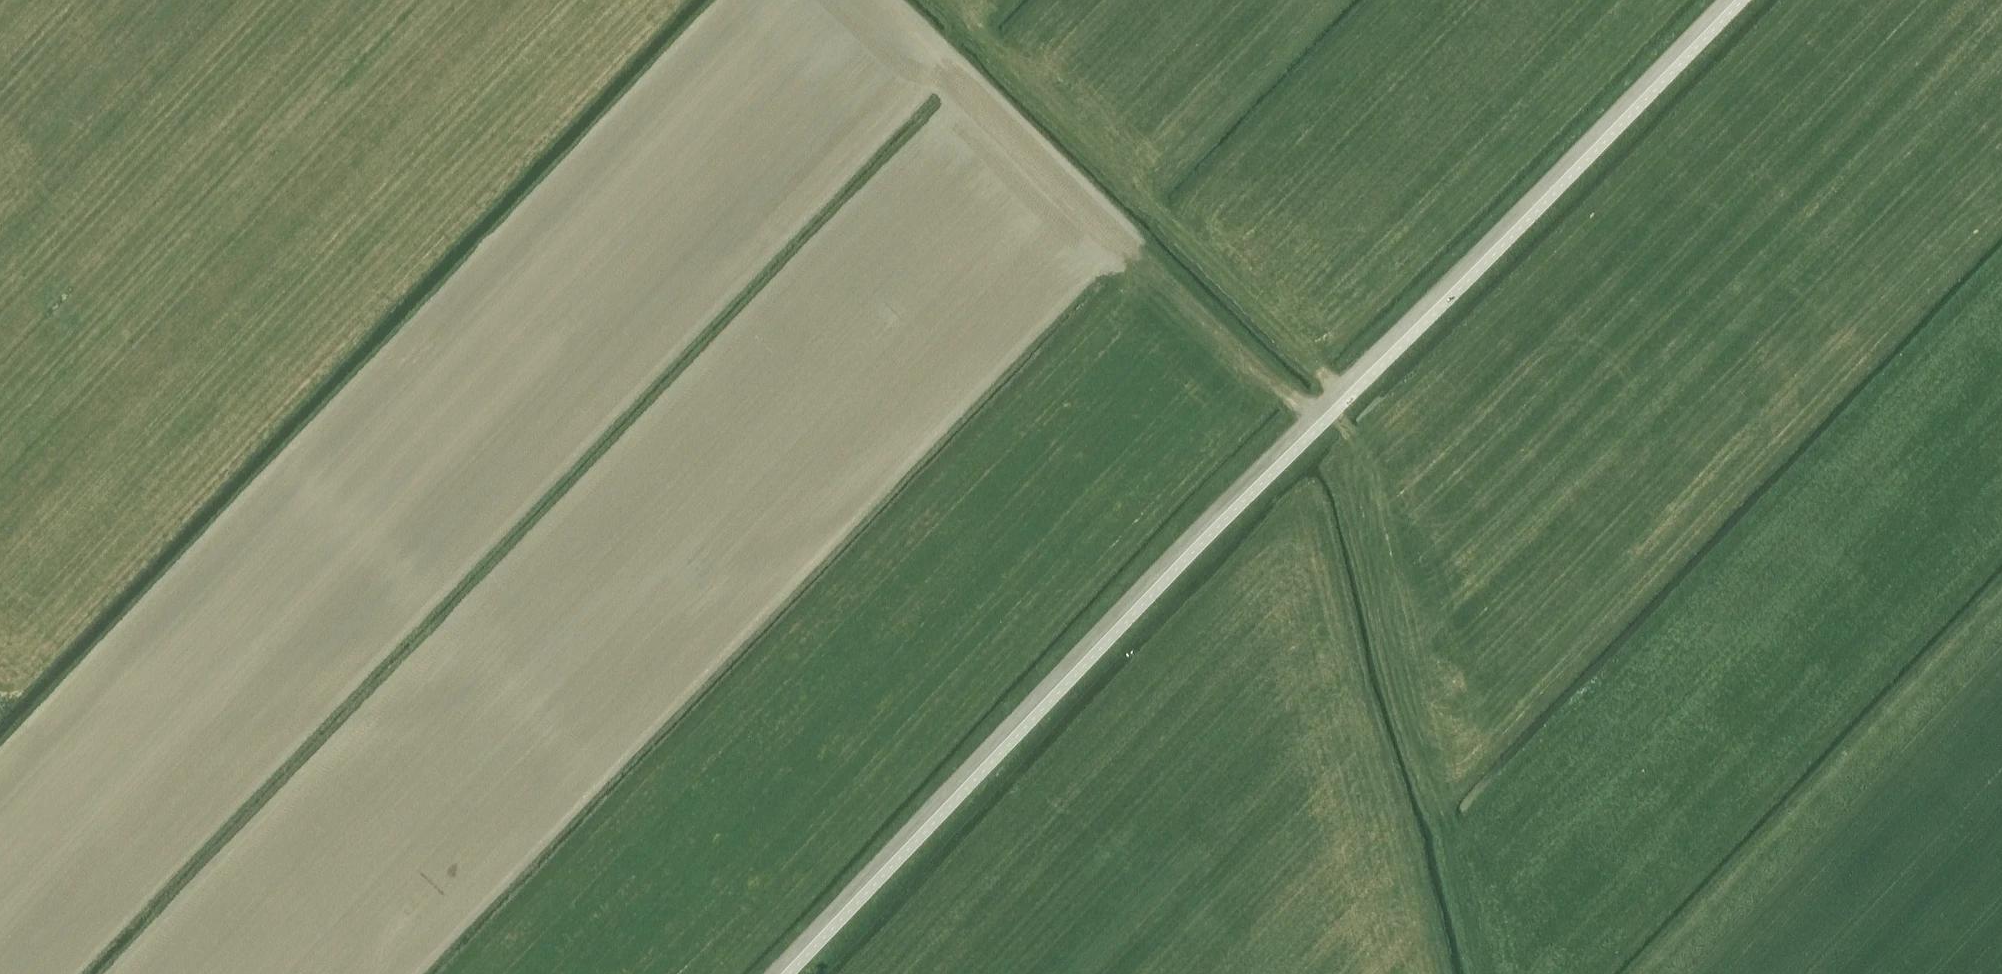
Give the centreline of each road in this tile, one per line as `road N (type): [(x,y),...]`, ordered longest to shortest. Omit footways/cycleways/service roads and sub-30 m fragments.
road 1 (track): [(777,973),(1730,0)]

